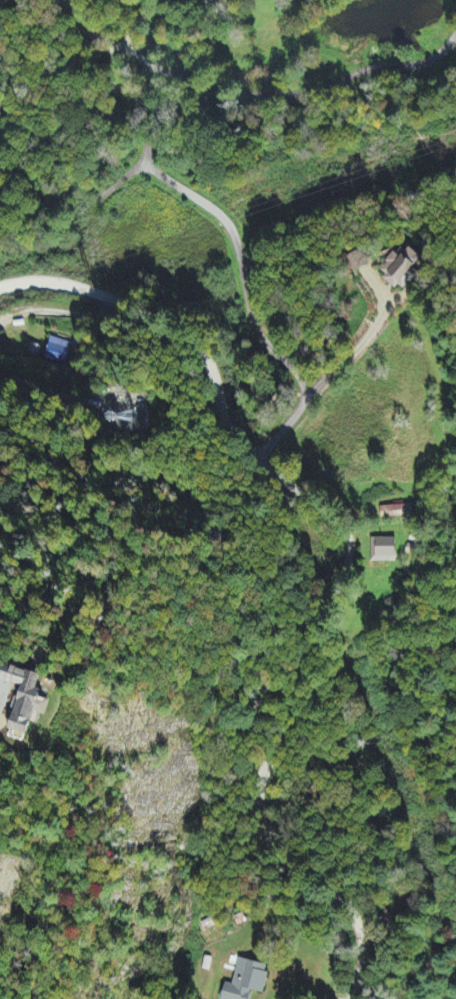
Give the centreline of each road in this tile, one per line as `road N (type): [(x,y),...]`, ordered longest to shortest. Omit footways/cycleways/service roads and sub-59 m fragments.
road 1 (residential): [(351,998),(362,958),(357,928),(303,855),(274,845),(258,816),(259,788),(344,547),(340,531),(235,439),(203,354),(173,324),(107,293),(47,283),(0,287)]
road 2 (residential): [(254,461),(300,405),(304,381),(255,330),(227,222),(156,170),(149,135),(168,107),(192,98),(313,89),(356,71),(424,61),(455,32)]

